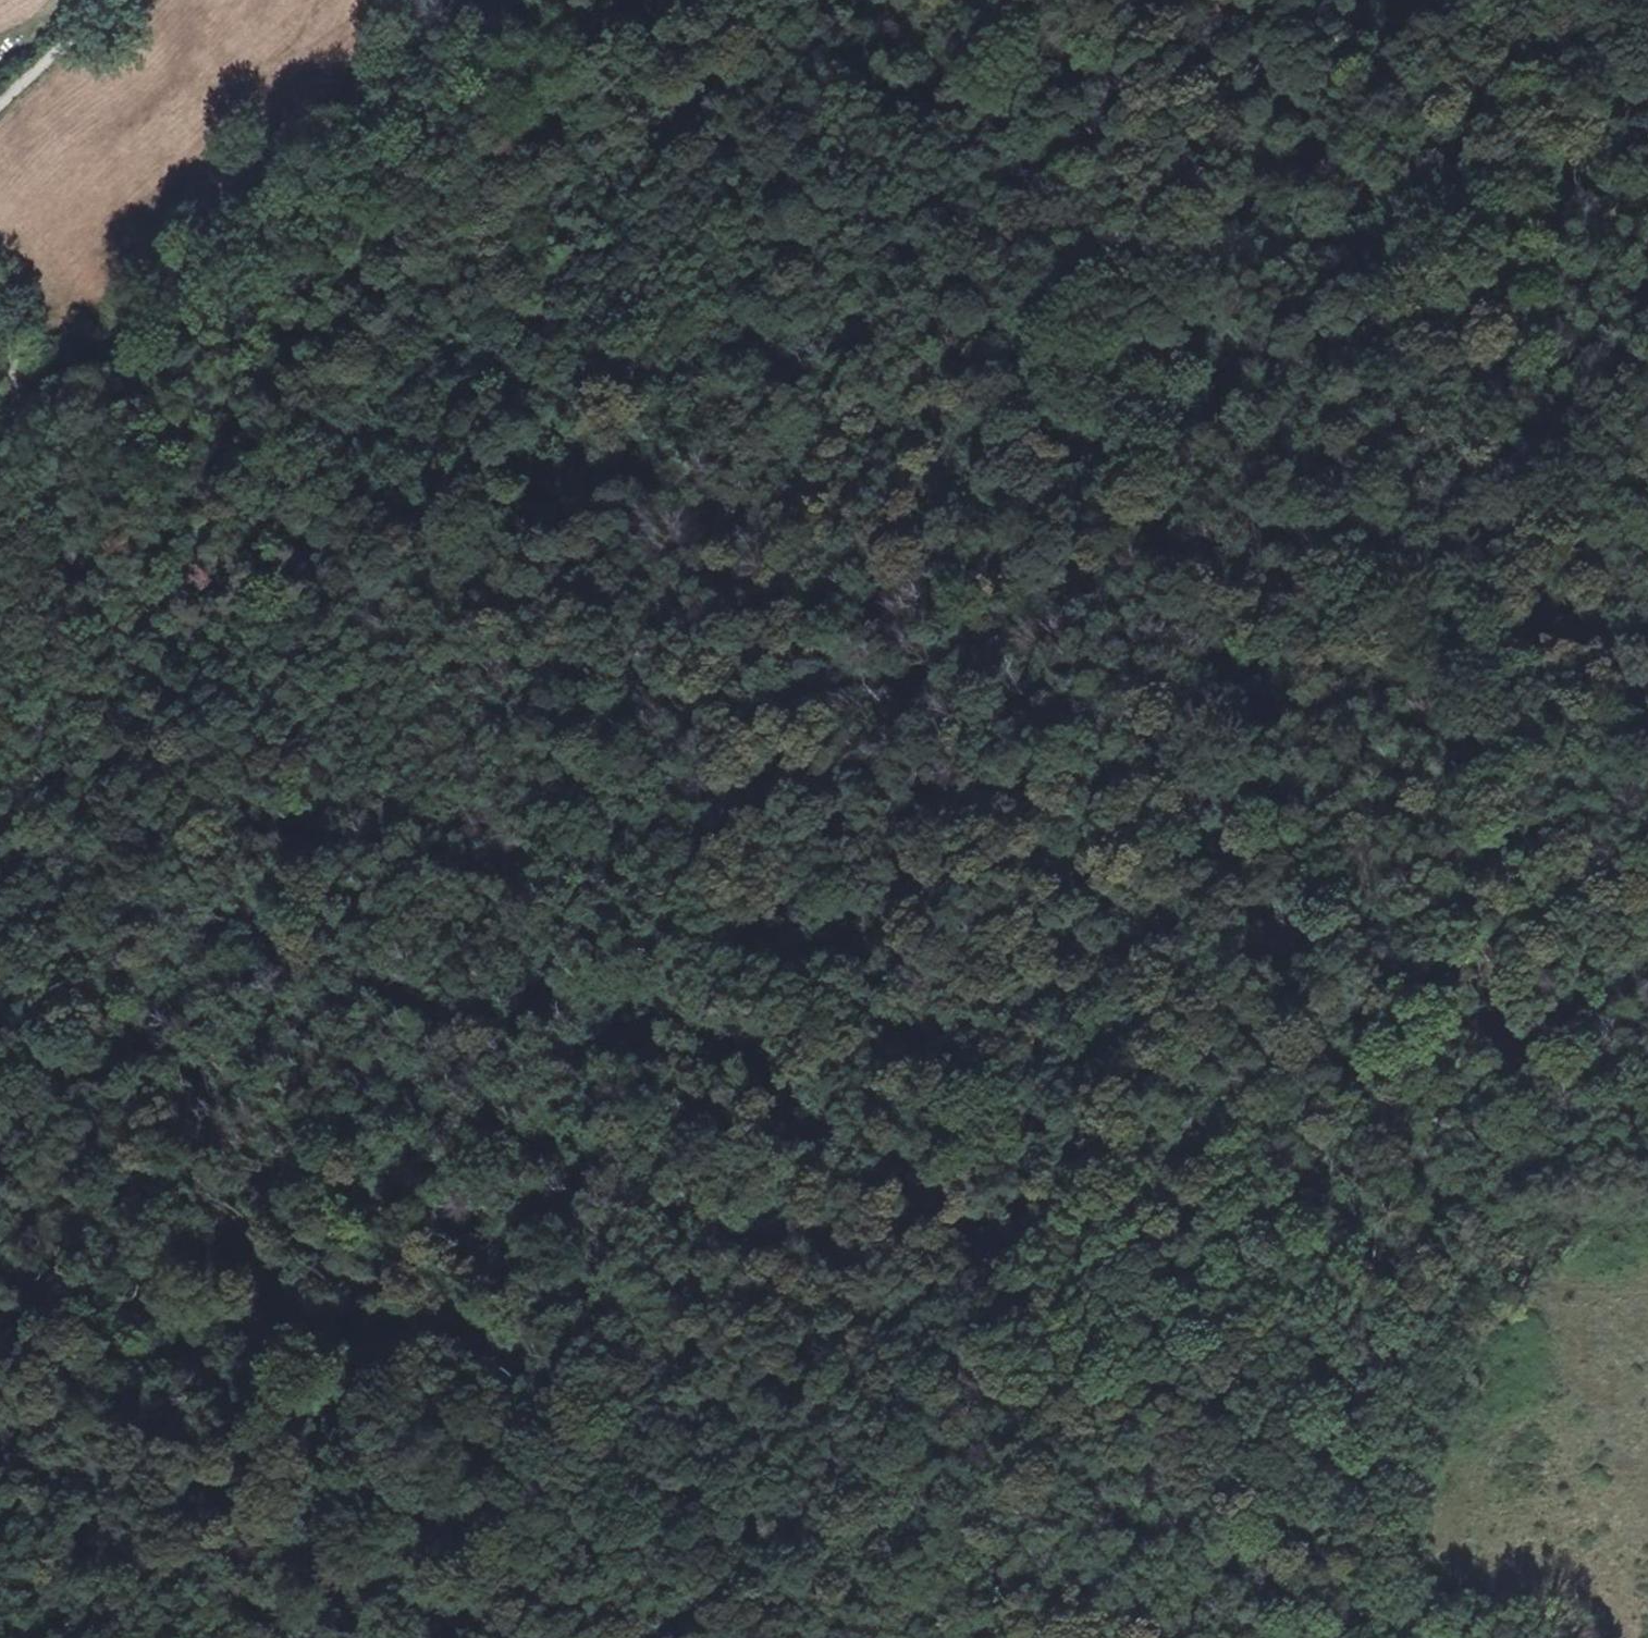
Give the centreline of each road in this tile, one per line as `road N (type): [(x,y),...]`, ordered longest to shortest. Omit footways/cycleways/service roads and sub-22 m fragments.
road 1 (track): [(0,105),(119,0)]
road 2 (track): [(0,328),(20,403),(0,466)]

